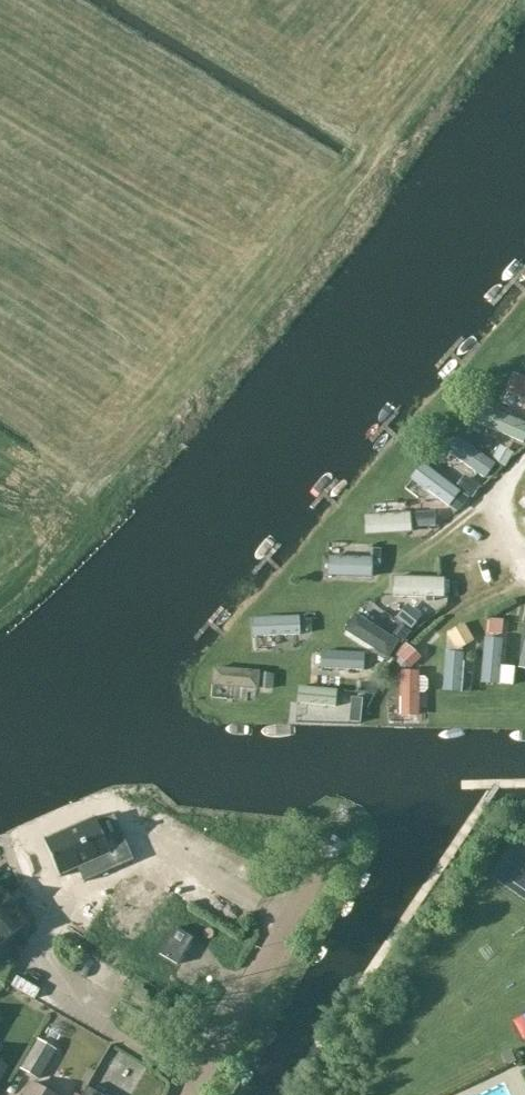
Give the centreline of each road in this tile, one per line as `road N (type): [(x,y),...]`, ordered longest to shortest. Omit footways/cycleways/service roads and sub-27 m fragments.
road 1 (residential): [(184,1094),(282,923),(114,830),(32,954)]

